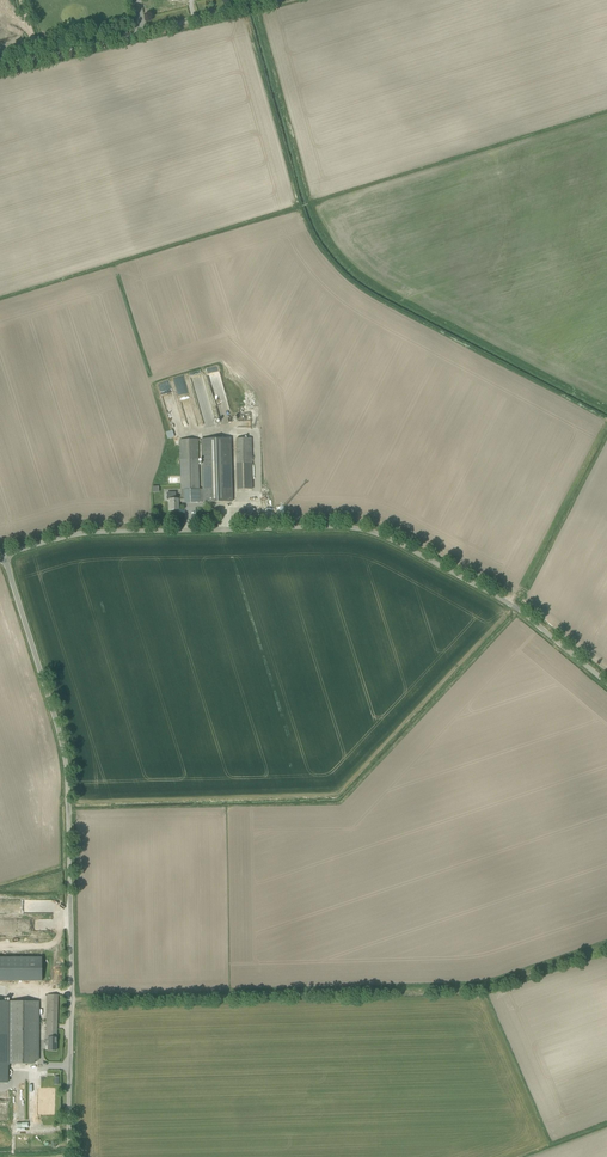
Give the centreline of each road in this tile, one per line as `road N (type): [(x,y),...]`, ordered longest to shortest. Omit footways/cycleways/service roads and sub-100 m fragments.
road 1 (unclassified): [(2,553),(74,531),(358,522),(515,601),(606,678)]
road 2 (unclassified): [(71,1156),(63,744),(2,553)]
road 3 (unclassified): [(0,70),(275,0)]

